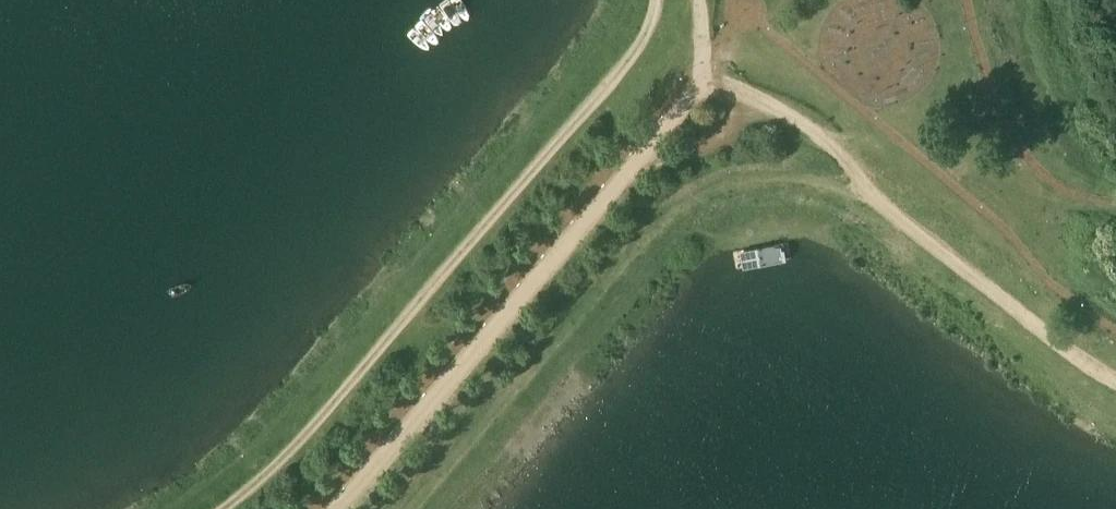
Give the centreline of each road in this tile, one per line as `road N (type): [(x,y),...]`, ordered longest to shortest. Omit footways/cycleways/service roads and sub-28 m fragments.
road 1 (track): [(224,508),(309,437),(644,36),(654,0)]
road 2 (track): [(705,78),(331,508)]
road 3 (track): [(1115,380),(890,217),(835,151),(777,104)]

